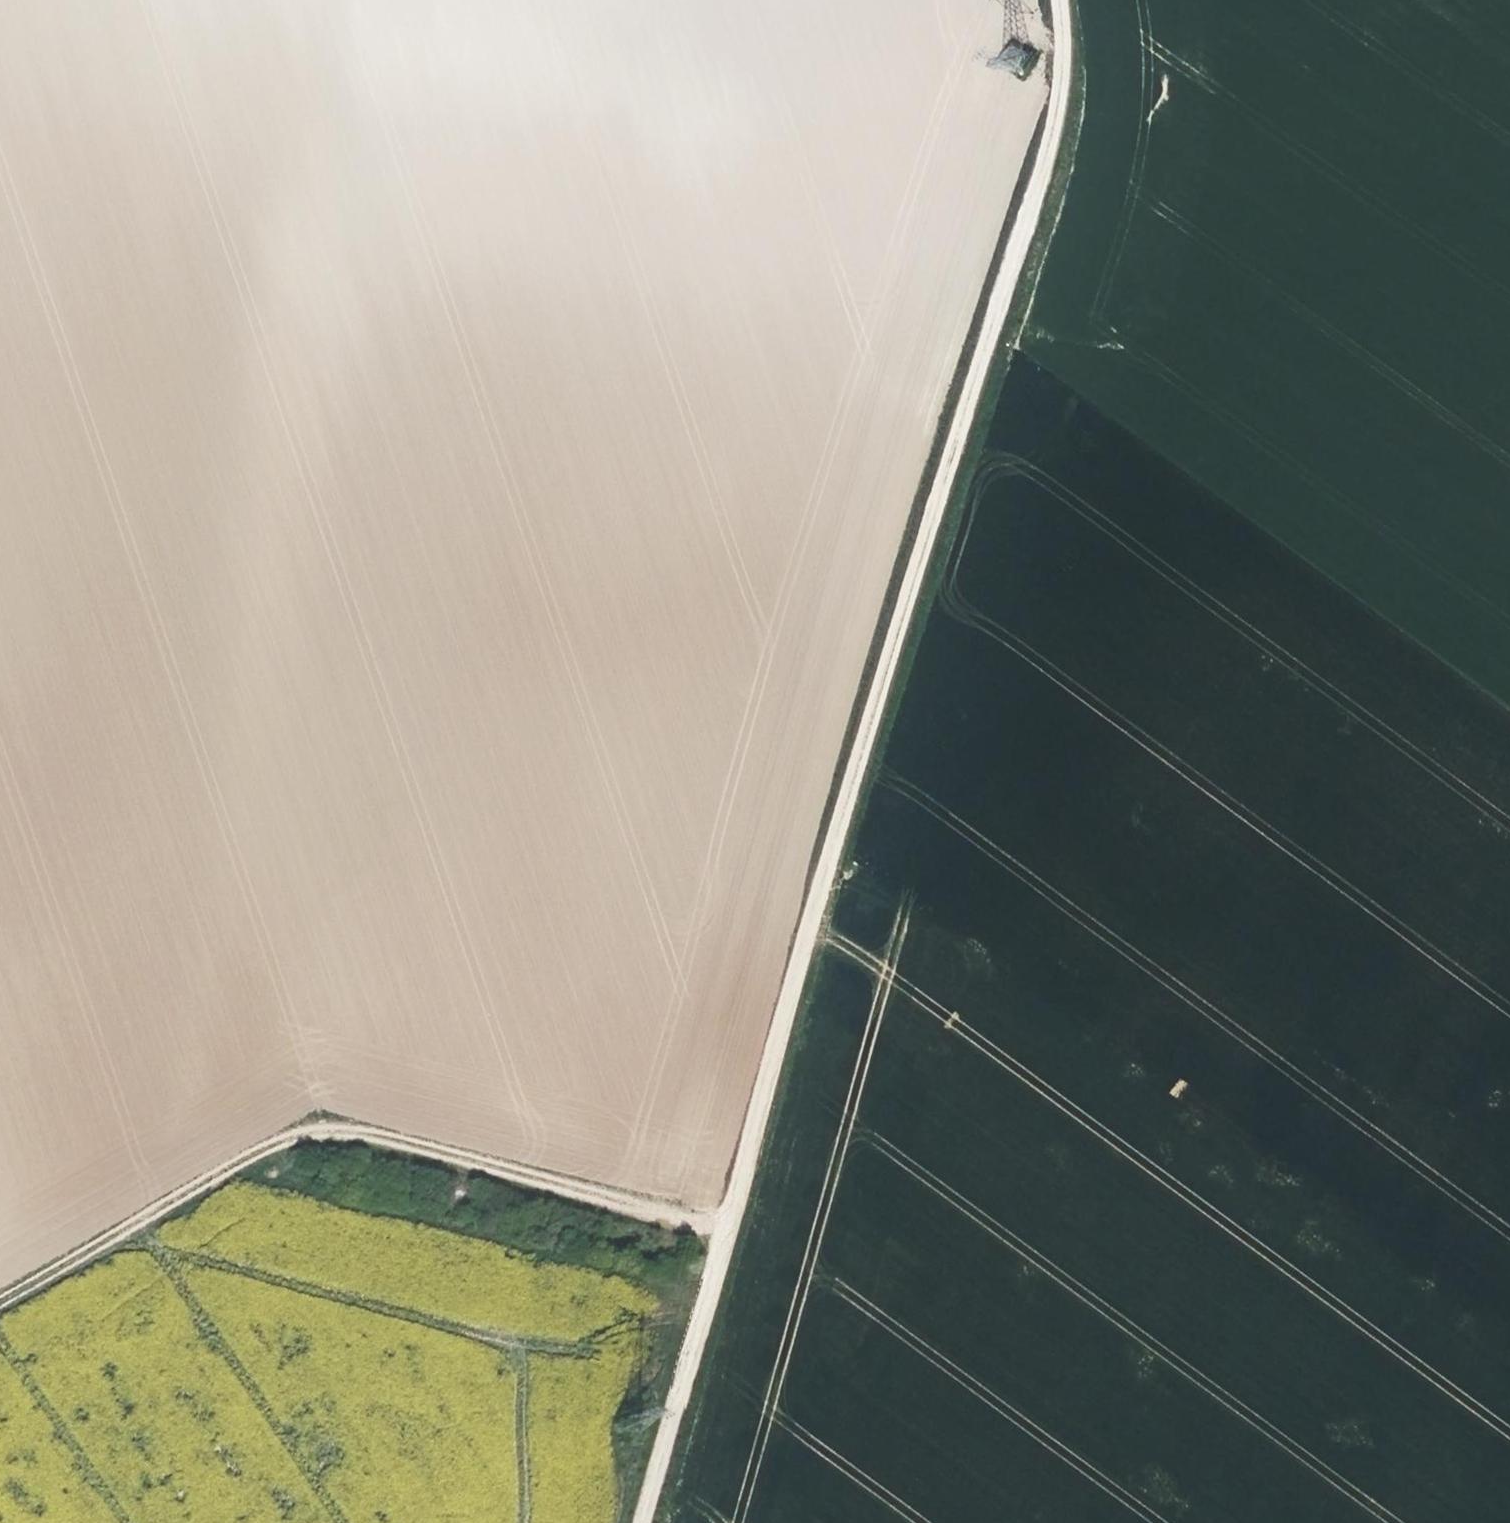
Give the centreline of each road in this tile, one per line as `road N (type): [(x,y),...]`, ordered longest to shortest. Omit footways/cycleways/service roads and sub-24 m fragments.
road 1 (track): [(1058,0),(1059,61),(1039,167),(832,840),(644,1522)]
road 2 (track): [(0,1304),(268,1142),(317,1127),(376,1132),(726,1226)]

